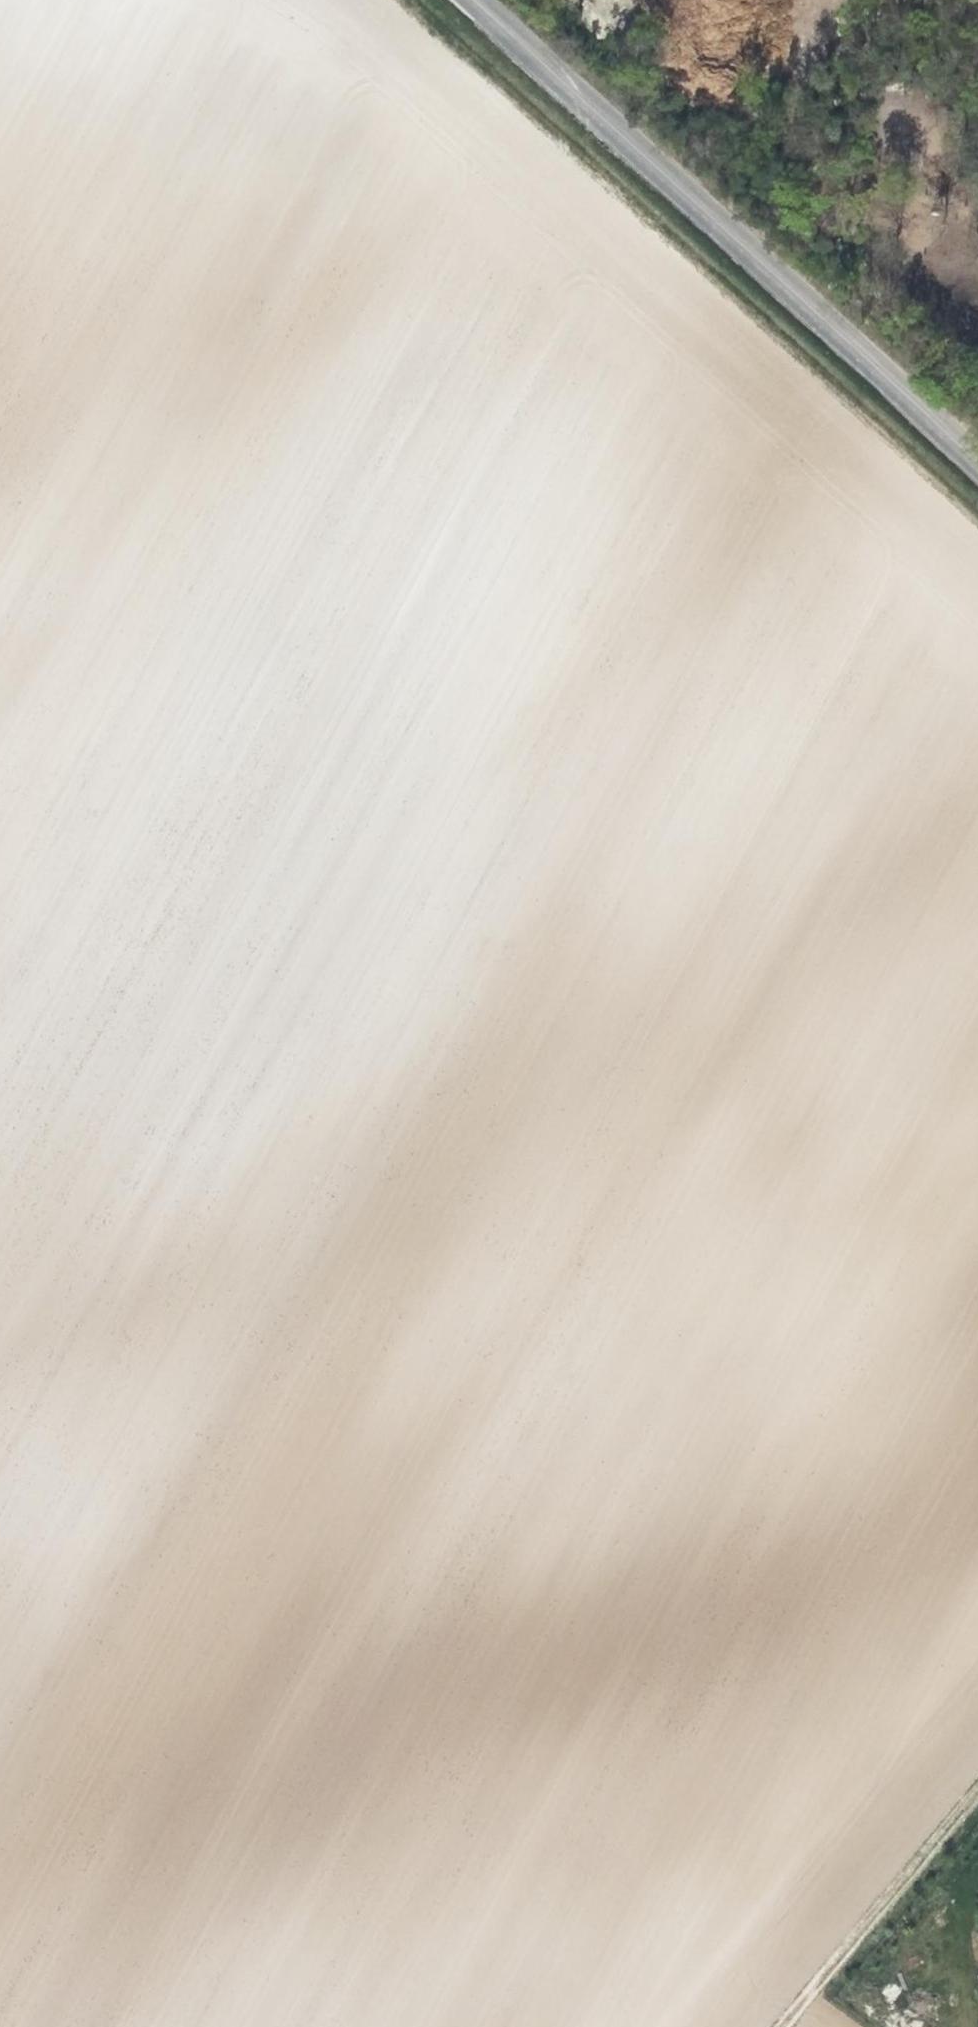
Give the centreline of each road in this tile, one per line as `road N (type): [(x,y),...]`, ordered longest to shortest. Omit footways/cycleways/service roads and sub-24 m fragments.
road 1 (tertiary): [(977,464),(472,0)]
road 2 (track): [(781,2026),(977,1792)]

